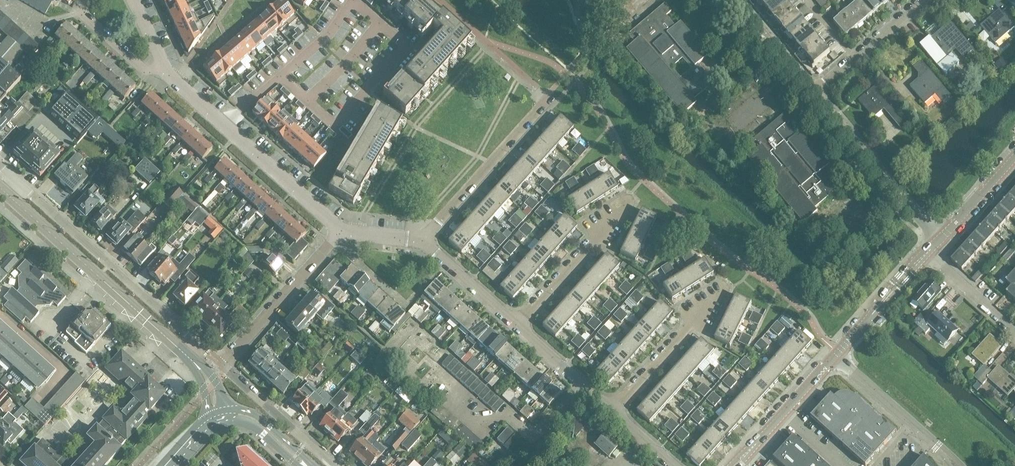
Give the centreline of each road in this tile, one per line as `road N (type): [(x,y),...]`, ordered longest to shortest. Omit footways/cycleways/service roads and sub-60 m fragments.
road 1 (residential): [(334,465),(223,365),(341,230)]
road 2 (unclassified): [(187,356),(195,341),(19,183)]
road 3 (unclassified): [(8,195),(187,356)]
road 4 (residential): [(341,230),(165,73)]
road 5 (residential): [(938,241),(816,93)]
road 6 (residential): [(427,241),(550,102)]
road 7 (residential): [(519,326),(629,199)]
road 8 (residential): [(610,409),(725,287)]
road 9 (residential): [(438,0),(550,102)]
road 10 (unclassified): [(946,455),(835,356)]
road 11 (residential): [(816,93),(927,0)]
road 12 (residential): [(519,326),(427,241)]
road 13 (residential): [(610,409),(519,326)]
road 14 (residential): [(816,93),(736,0)]

